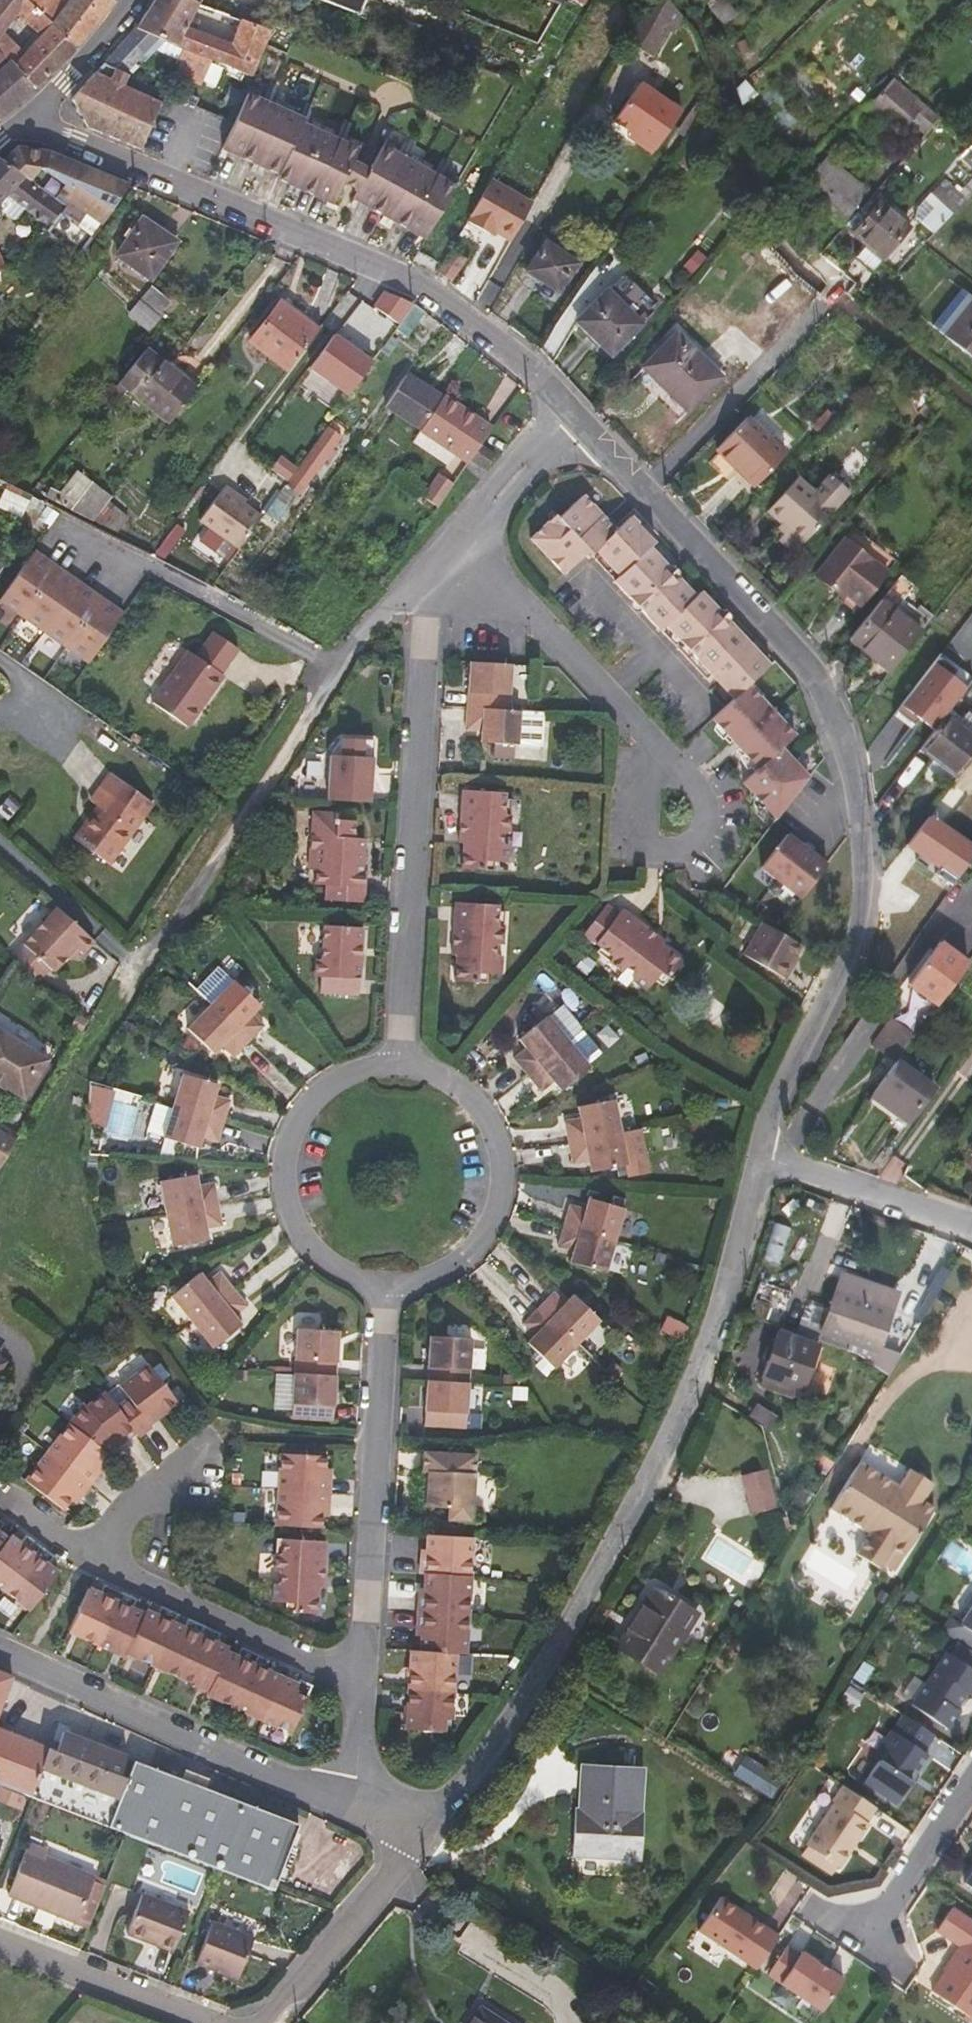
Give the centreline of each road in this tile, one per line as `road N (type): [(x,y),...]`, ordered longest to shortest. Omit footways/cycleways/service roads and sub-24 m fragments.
road 1 (residential): [(570,414),(803,666),(841,763),(866,879),(823,1018),(775,1108),(765,1149)]
road 2 (residential): [(765,1149),(668,1439),(609,1556),(424,1844)]
road 3 (residential): [(26,122),(389,273),(506,356),(570,414)]
road 4 (residential): [(399,1064),(424,578)]
road 5 (residential): [(364,1686),(391,1287)]
road 6 (residential): [(355,1813),(0,1655)]
road 7 (residential): [(455,545),(670,764),(675,818)]
road 8 (residential): [(399,1064),(331,1082),(287,1137),(281,1172),(285,1207),(325,1264),(391,1287)]
road 9 (residential): [(391,1287),(429,1280),(462,1262),(487,1233),(501,1198),(502,1160),(491,1124),(468,1094),(436,1073),(399,1064)]
road 10 (residential): [(364,1686),(89,1560)]
road 11 (residential): [(261,2022),(424,1844)]
road 12 (residential): [(765,1149),(971,1228)]
road 13 (residential): [(196,2022),(0,1944)]
road 14 (residential): [(971,1776),(860,1940)]
road 15 (residential): [(570,414),(455,545)]
road 16 (residential): [(129,0),(67,84),(26,122)]
road 17 (residential): [(355,1813),(364,1686)]
road 18 (residential): [(89,1560),(174,1471)]

